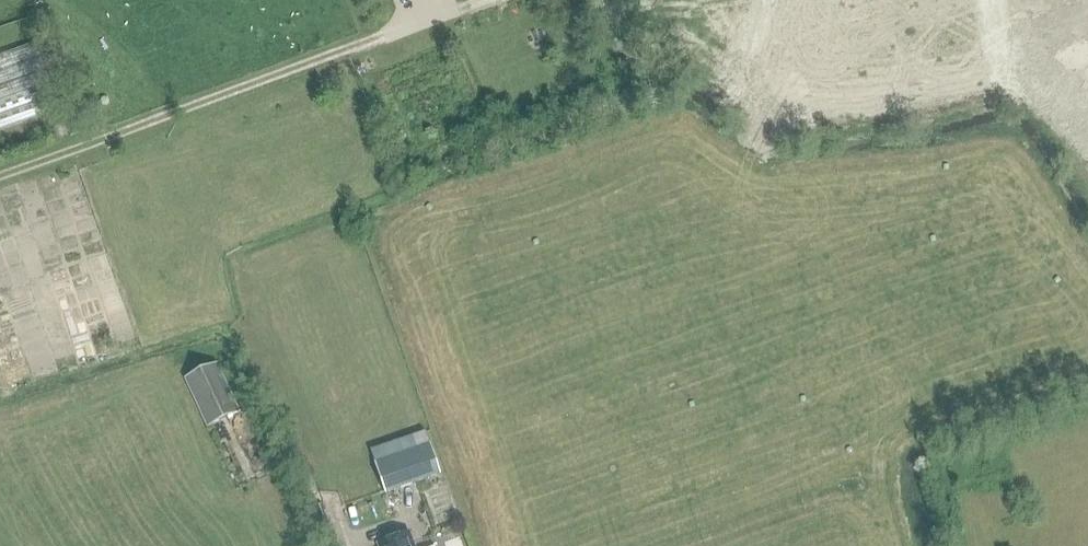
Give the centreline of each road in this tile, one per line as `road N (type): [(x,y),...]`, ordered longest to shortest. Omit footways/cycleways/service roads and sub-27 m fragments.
road 1 (track): [(0,173),(369,40)]

